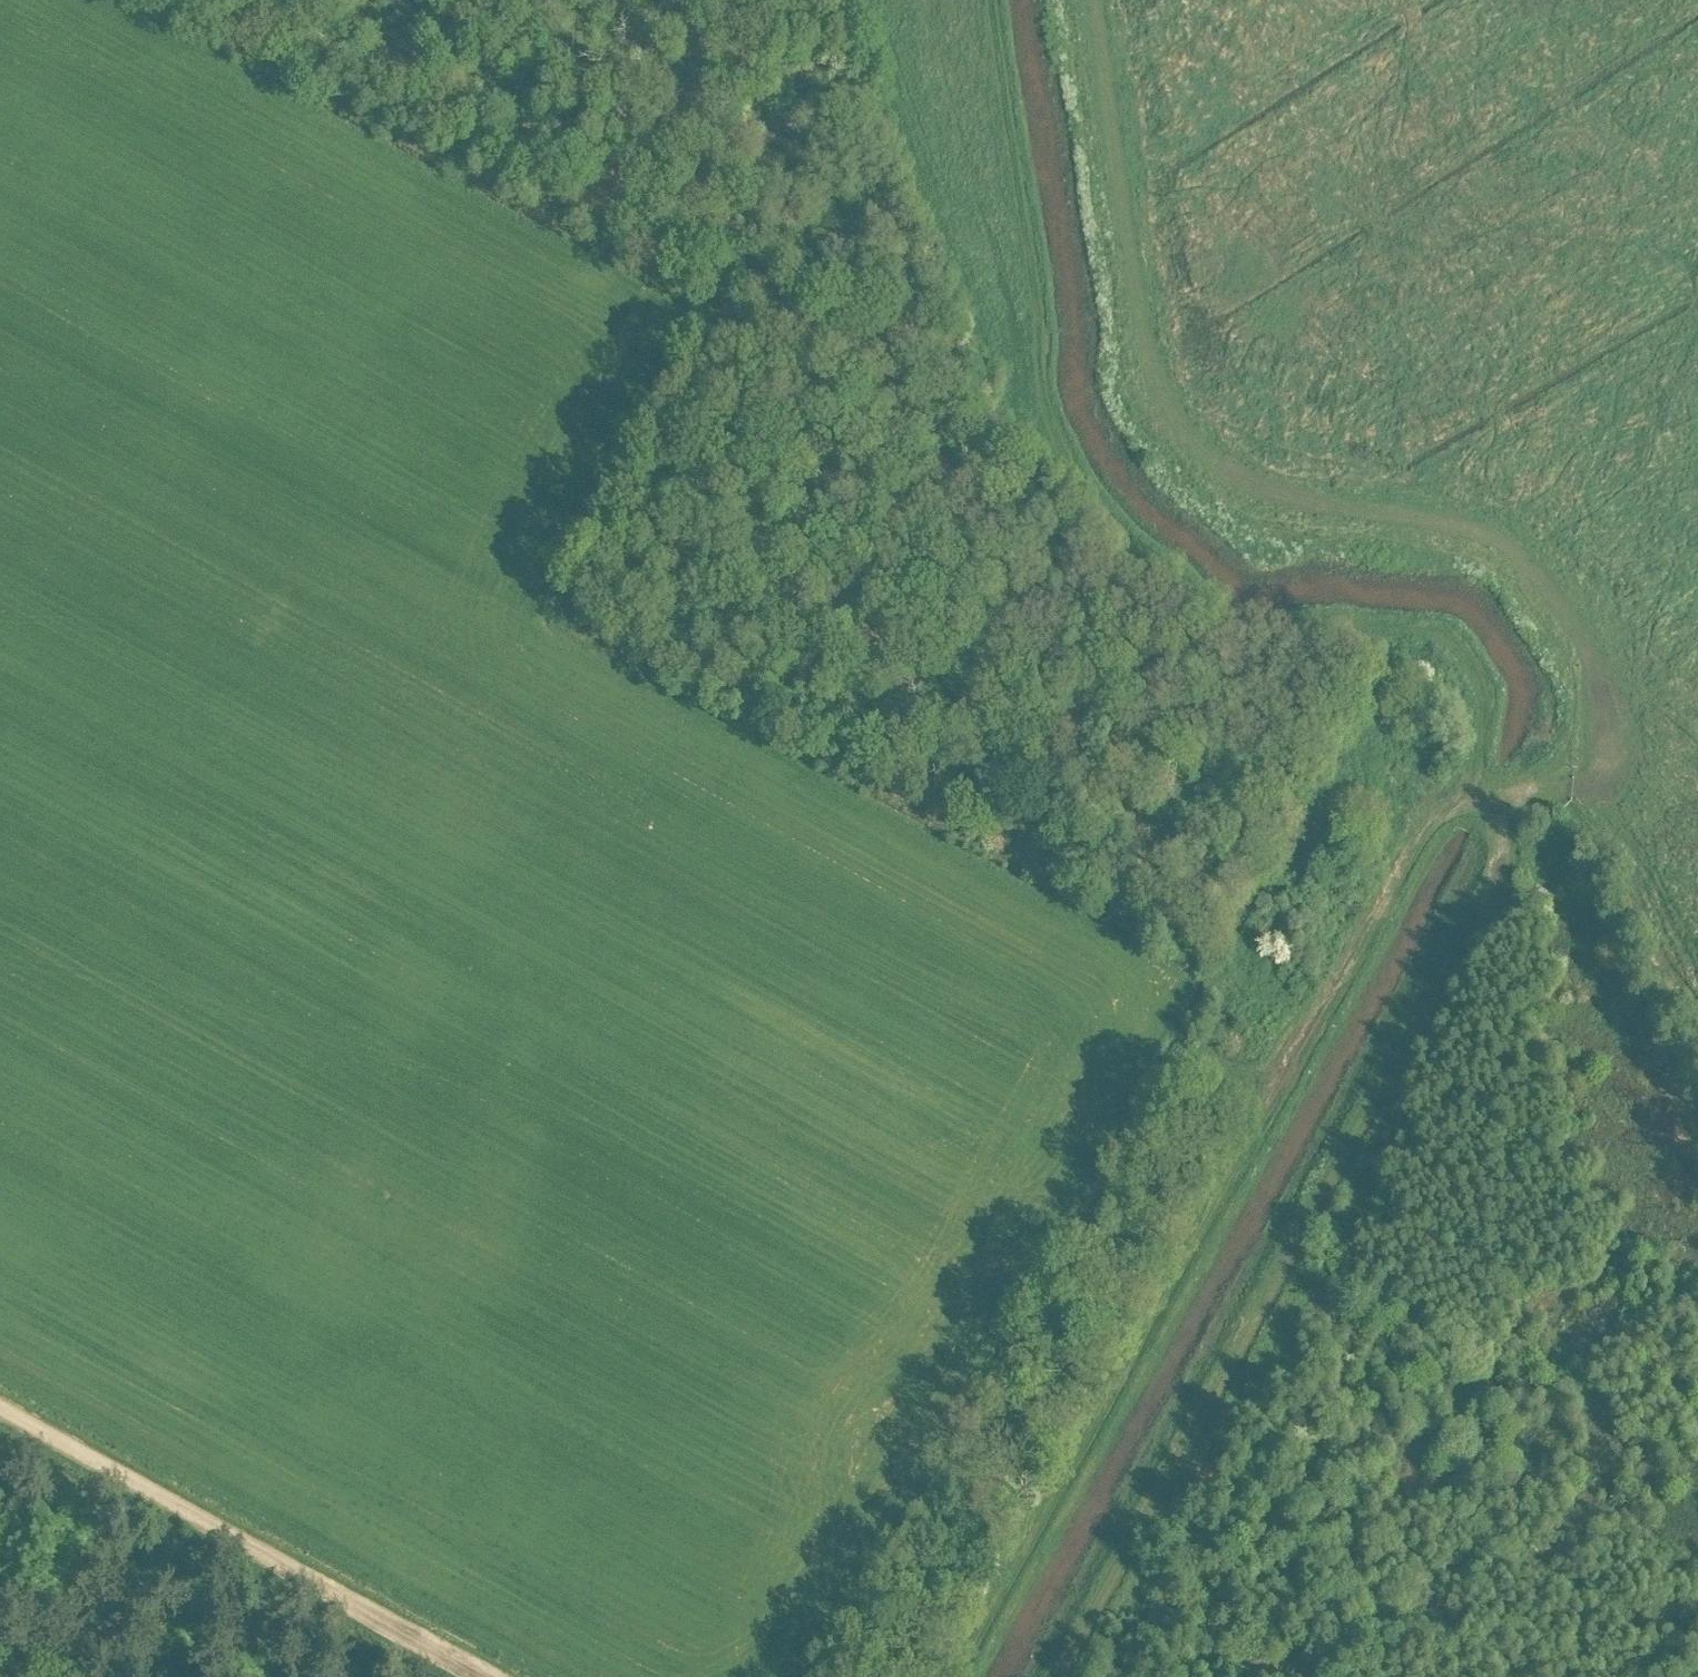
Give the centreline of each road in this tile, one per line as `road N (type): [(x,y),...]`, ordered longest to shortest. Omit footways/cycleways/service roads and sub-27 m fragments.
road 1 (track): [(1054,1676),(1504,871),(1503,811),(1484,796),(1464,792),(1429,812),(957,1676)]
road 2 (track): [(845,1676),(1219,981),(1206,955),(1145,887),(1017,477)]
road 3 (track): [(1503,811),(1549,763),(1580,751),(1587,671),(1561,614),(1520,567),(1478,535),(1257,492),(1166,420),(1126,243),(1090,0)]
road 4 (track): [(992,0),(1065,456),(1192,585),(1257,627),(1324,618),(1417,627),(1440,632),(1464,651),(1484,679),(1490,707),(1479,795)]
road 5 (track): [(0,1416),(472,1676)]

